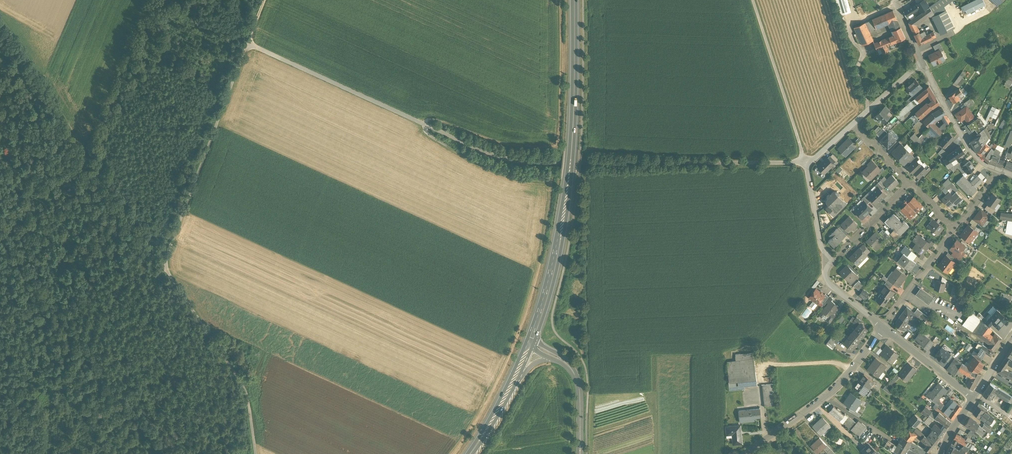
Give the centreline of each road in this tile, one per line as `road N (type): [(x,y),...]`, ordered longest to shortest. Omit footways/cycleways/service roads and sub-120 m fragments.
road 1 (track): [(163,266),(248,44),(510,163),(811,163)]
road 2 (track): [(452,453),(523,317),(550,189),(493,172),(424,129),(437,121),(504,146),(554,146),(559,0)]
road 3 (primary): [(533,340),(567,196),(578,0)]
road 4 (track): [(0,20),(163,266)]
road 5 (track): [(163,266),(0,430)]
road 6 (track): [(256,453),(246,391),(163,266)]
road 7 (residential): [(883,329),(829,395),(745,453)]
road 8 (track): [(752,0),(811,163)]
road 9 (track): [(86,150),(148,0)]
road 10 (residential): [(853,125),(809,168),(819,238),(834,261)]
road 11 (residential): [(999,170),(973,152),(922,64)]
road 12 (track): [(75,135),(0,245)]
road 13 (residential): [(956,229),(882,327)]

